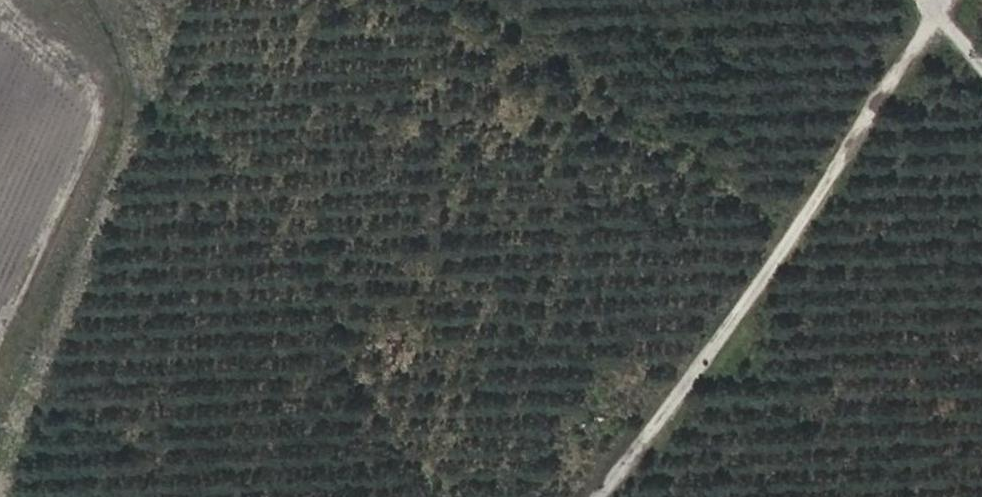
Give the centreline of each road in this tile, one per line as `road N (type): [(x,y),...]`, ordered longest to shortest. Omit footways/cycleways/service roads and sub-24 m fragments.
road 1 (track): [(943,0),(775,260),(598,496)]
road 2 (track): [(0,7),(100,105),(8,318)]

